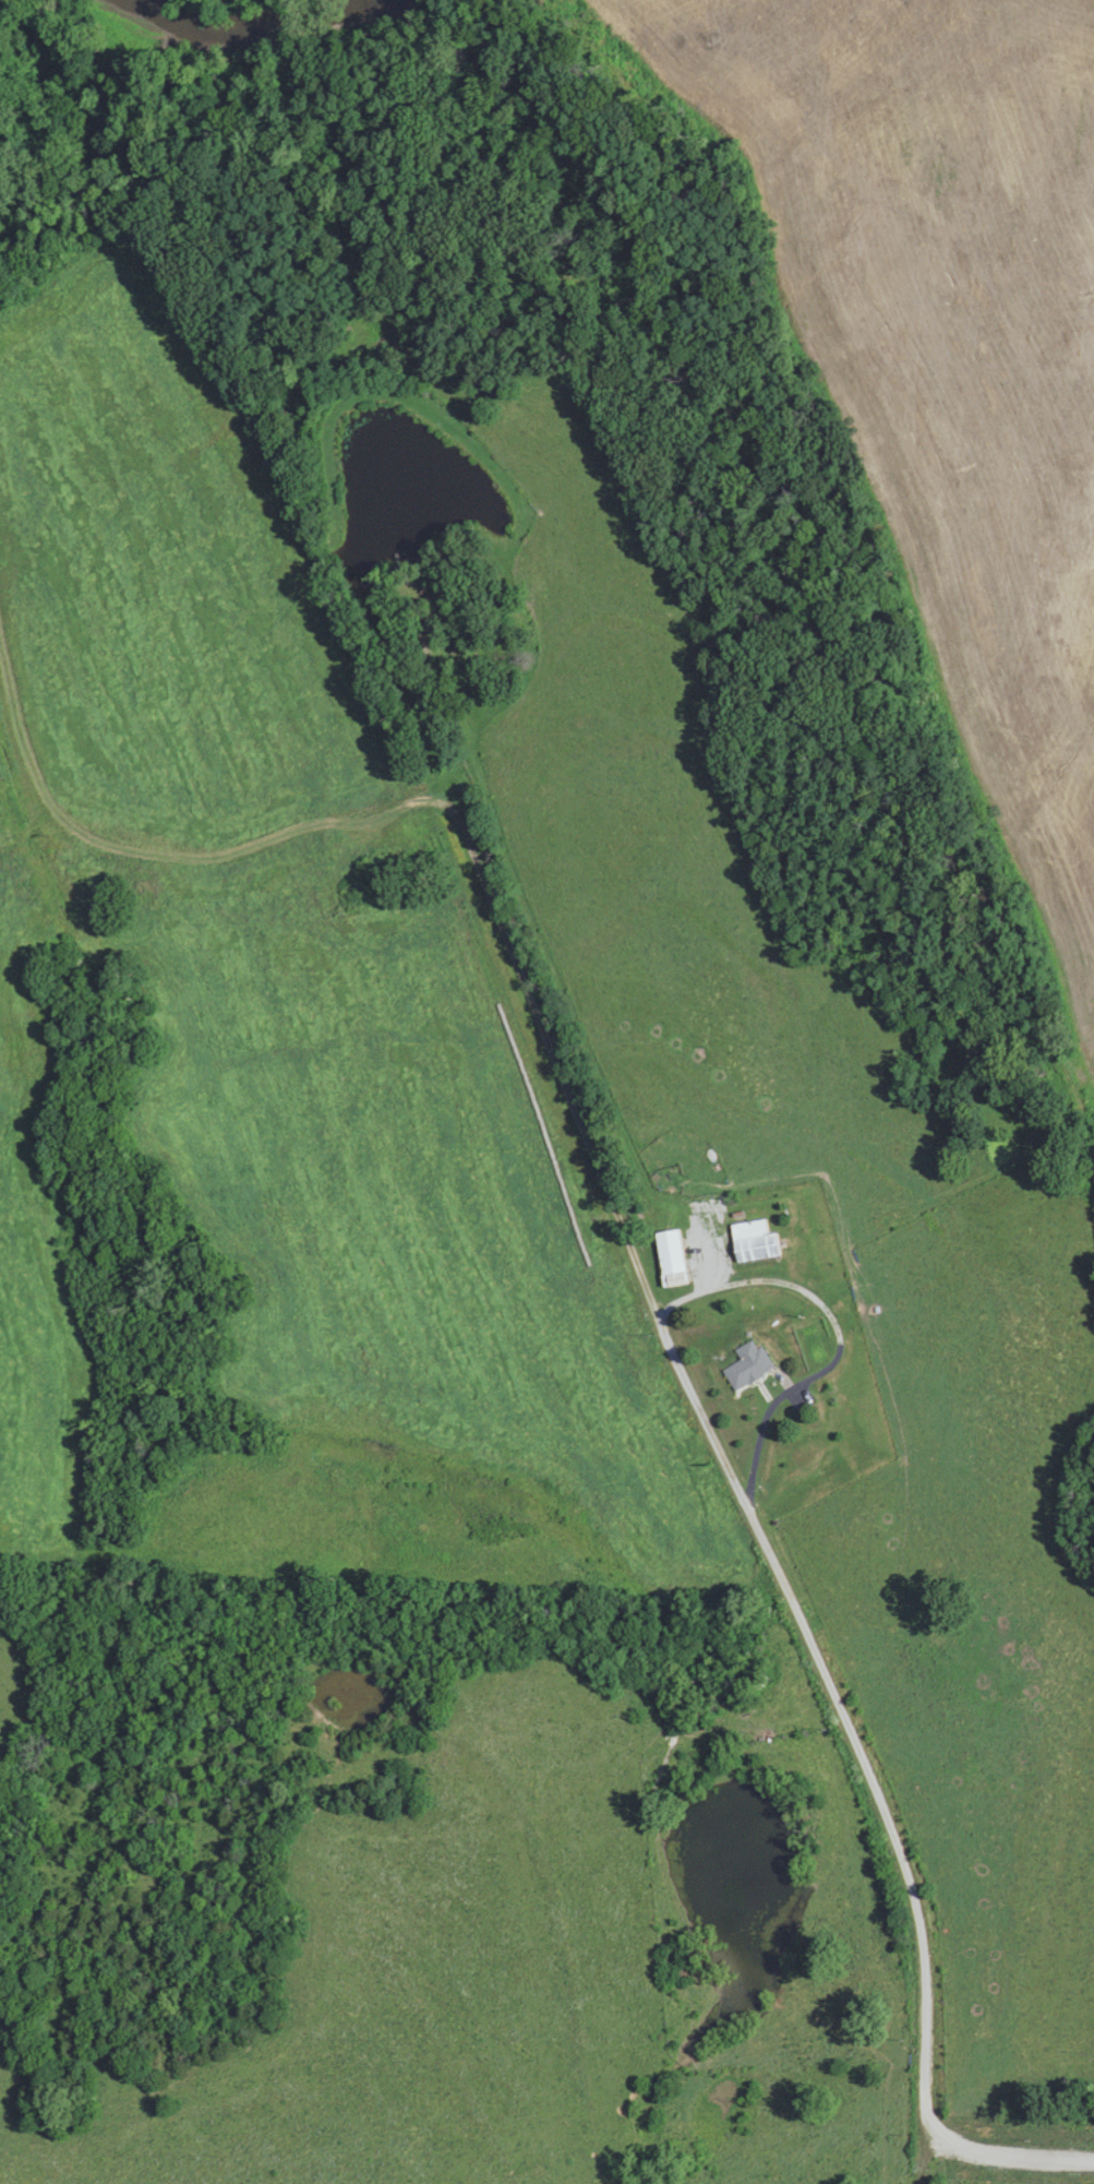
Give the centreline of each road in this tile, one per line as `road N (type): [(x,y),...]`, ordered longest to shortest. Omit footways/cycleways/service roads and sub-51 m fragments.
road 1 (residential): [(922,2183),(925,2021),(915,1885),(817,1651),(644,1287),(465,831),(444,803),(395,803)]

